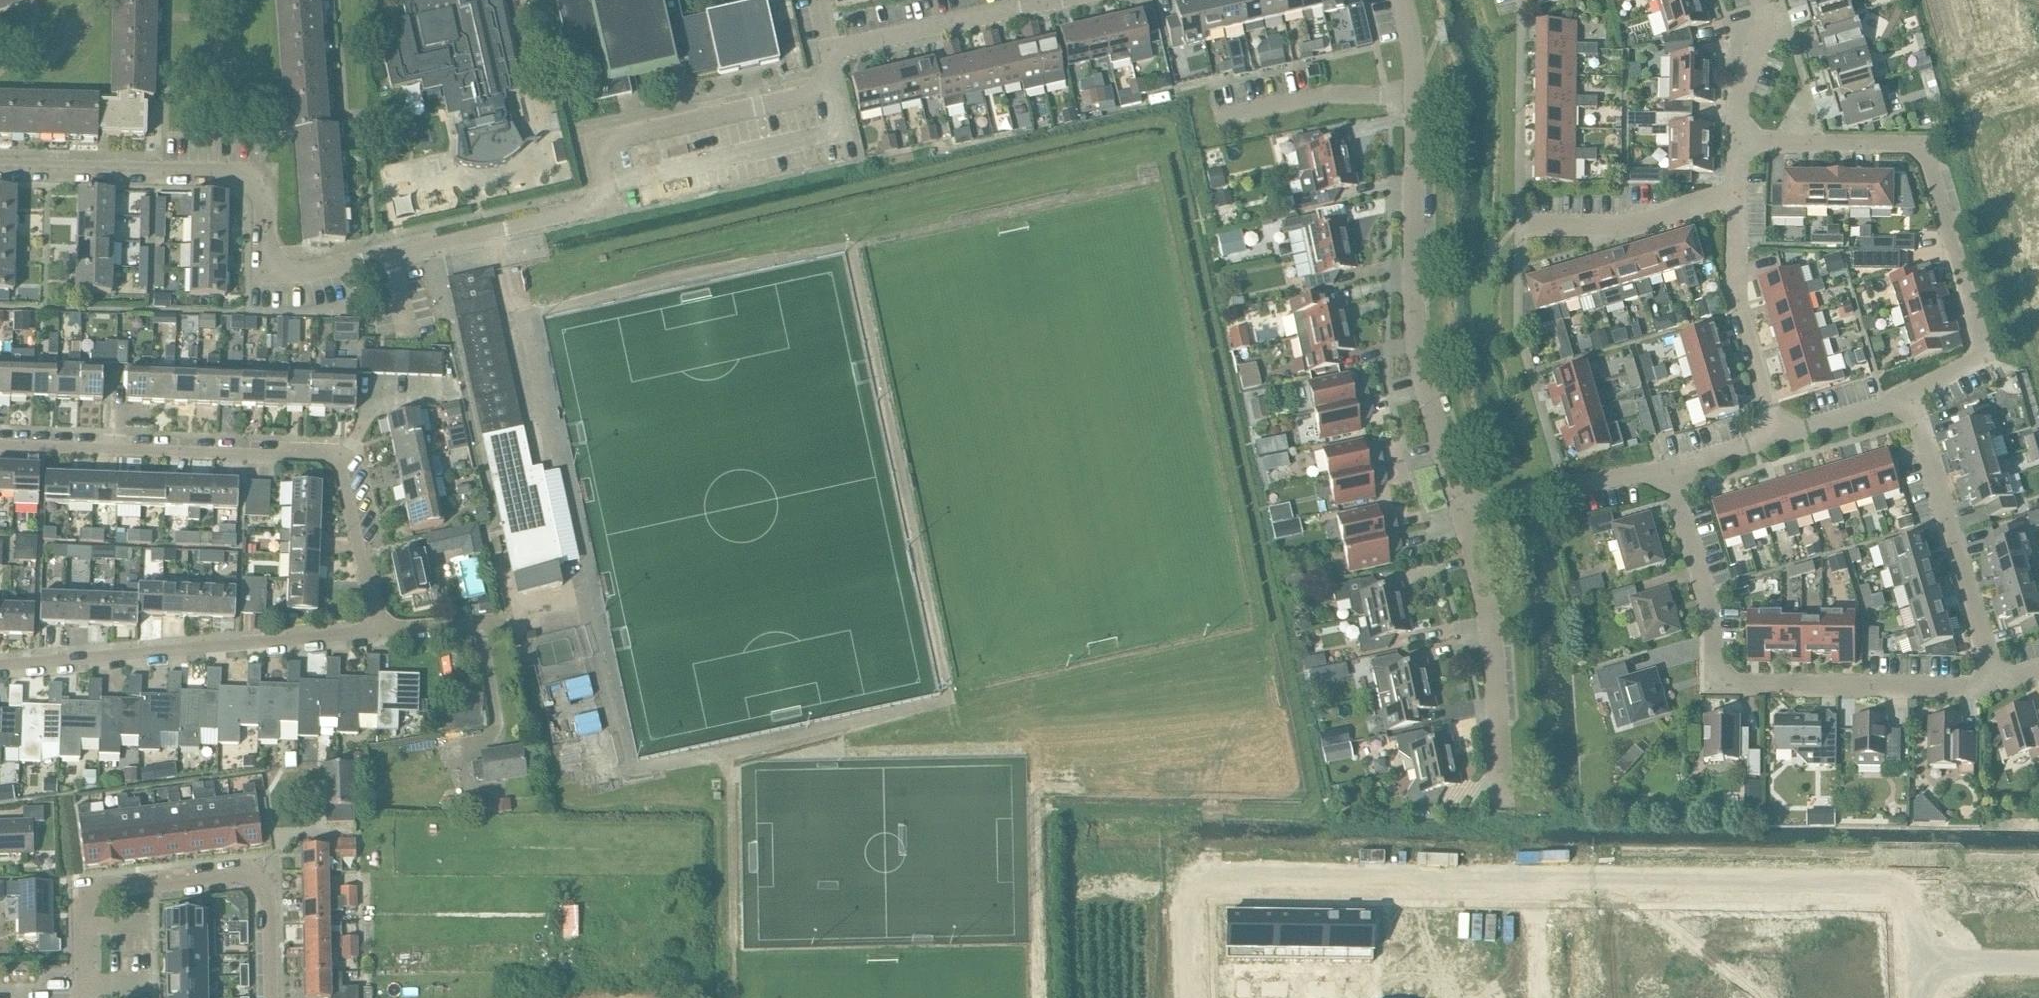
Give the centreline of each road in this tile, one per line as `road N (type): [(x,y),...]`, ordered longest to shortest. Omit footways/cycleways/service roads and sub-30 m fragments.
road 1 (residential): [(589,210),(326,271),(263,274),(265,174),(0,168)]
road 2 (unclassified): [(1462,514),(1416,335),(1415,82),(1401,0)]
road 3 (residential): [(377,631),(346,485),(332,461),(0,445)]
road 4 (residential): [(1668,469),(1710,607),(1709,681),(1995,682)]
road 5 (residential): [(1921,997),(1919,882),(1532,879)]
road 6 (residential): [(1737,140),(1924,145),(1987,353),(1909,395)]
road 7 (residential): [(1505,876),(1187,874),(1189,997)]
road 8 (residential): [(272,997),(270,889),(242,870),(82,891),(83,997)]
road 9 (residential): [(0,666),(377,631)]
road 10 (residential): [(1505,876),(1489,625),(1462,514)]
road 11 (residential): [(589,210),(607,206),(593,143),(808,94),(829,62),(826,50)]
road 12 (residential): [(1995,682),(1909,395)]
road 13 (residential): [(1736,193),(1735,289),(1779,436)]
road 14 (residential): [(826,50),(1038,2)]
road 15 (residential): [(1668,469),(1557,484),(1462,514)]
road 16 (residential): [(1530,223),(1627,226),(1736,193)]
road 17 (residential): [(1760,0),(1768,29),(1738,93),(1737,140)]
road 18 (residential): [(1909,395),(1779,436)]
road 19 (residential): [(377,631),(504,620)]

